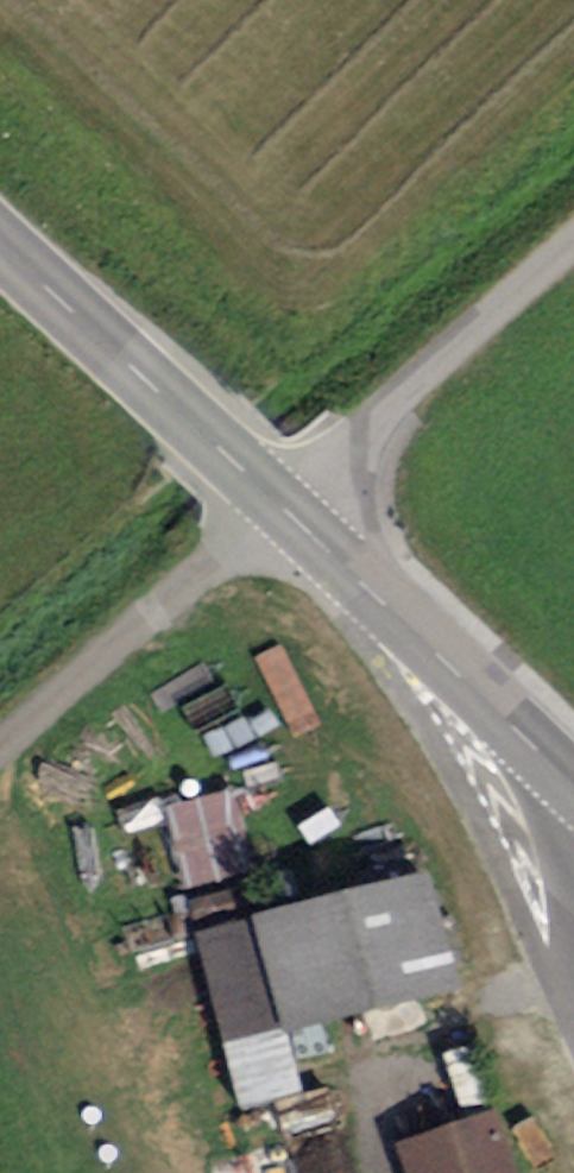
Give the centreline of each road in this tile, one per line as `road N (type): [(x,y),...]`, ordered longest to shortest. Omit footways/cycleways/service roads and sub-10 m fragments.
road 1 (secondary): [(573,790),(278,503)]
road 2 (unclassified): [(573,240),(278,503)]
road 3 (secondary): [(278,503),(0,242)]
road 4 (residential): [(278,503),(0,752)]

